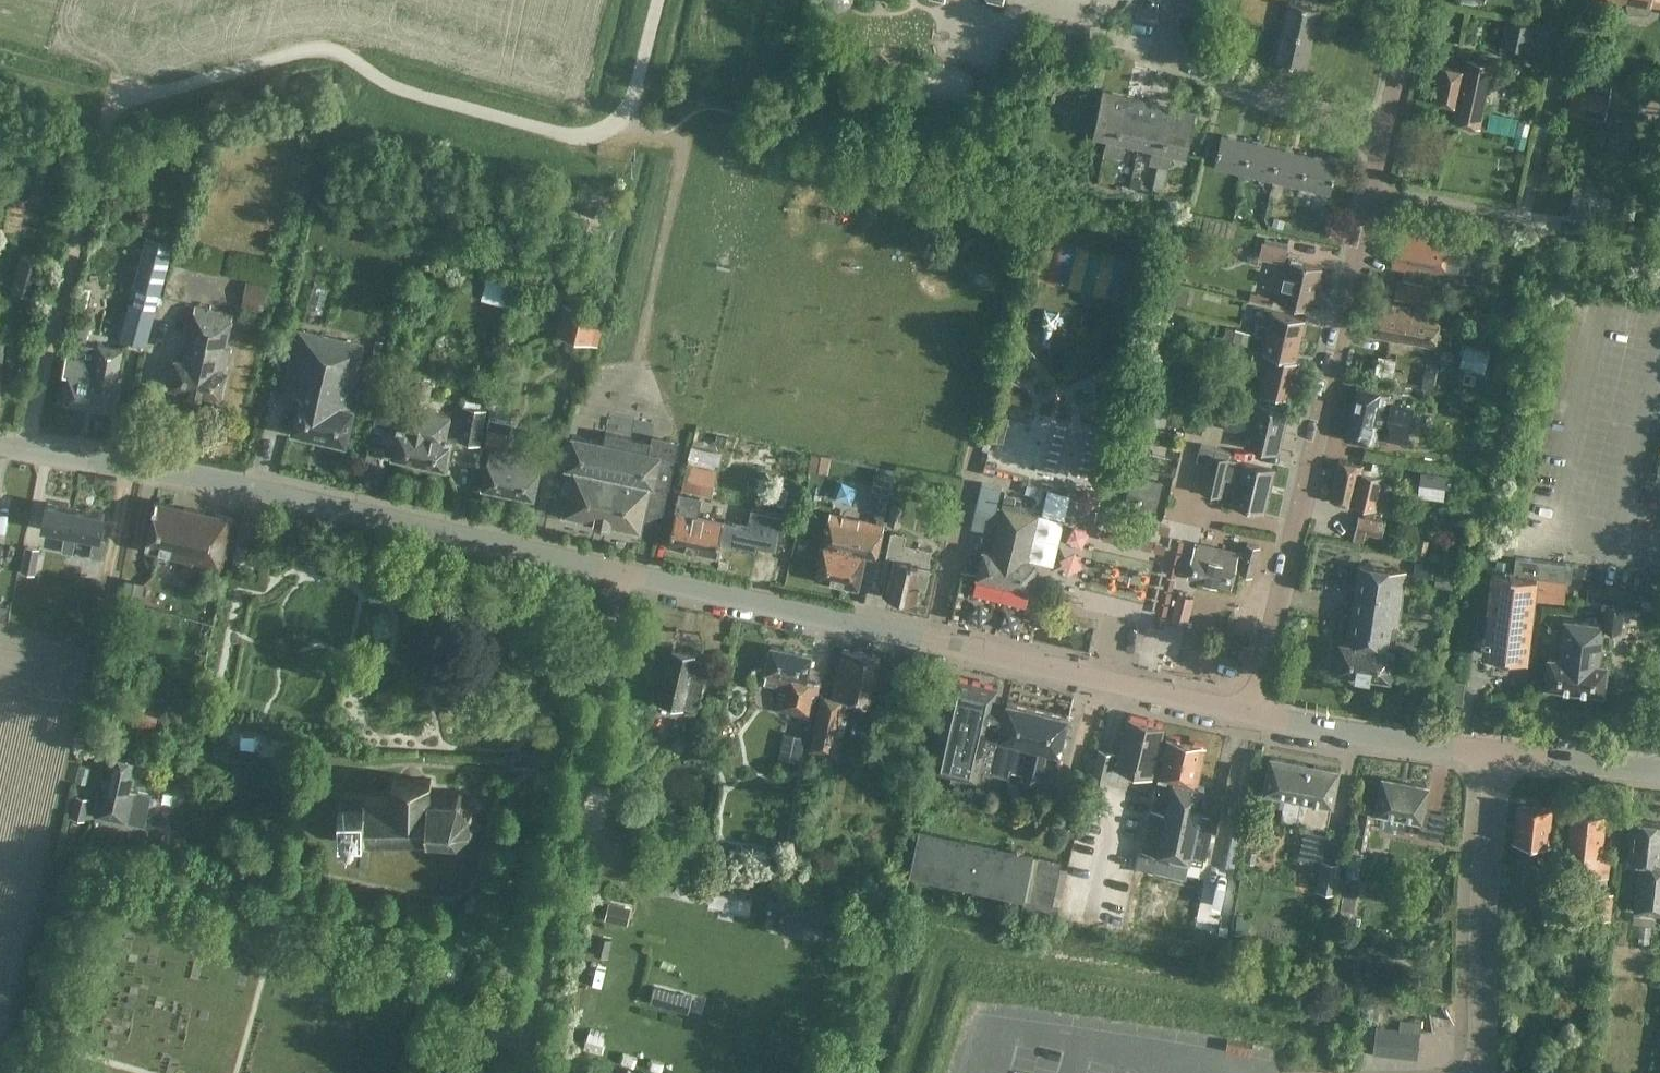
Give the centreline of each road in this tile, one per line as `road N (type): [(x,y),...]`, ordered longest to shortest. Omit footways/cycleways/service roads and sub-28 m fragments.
road 1 (tertiary): [(1251,713),(623,572)]
road 2 (tertiary): [(623,572),(294,497),(0,444)]
road 3 (residential): [(1251,713),(1372,191)]
road 4 (residential): [(541,956),(623,572)]
road 5 (residential): [(1372,191),(1524,221),(1573,0)]
road 6 (residential): [(1384,138),(1162,51),(1173,0)]
road 7 (tertiary): [(1498,752),(1251,713)]
road 8 (tertiary): [(1498,752),(1659,770)]
road 9 (residential): [(1384,138),(1414,0)]
road 10 (residential): [(541,956),(490,991),(505,1017),(528,1011)]

